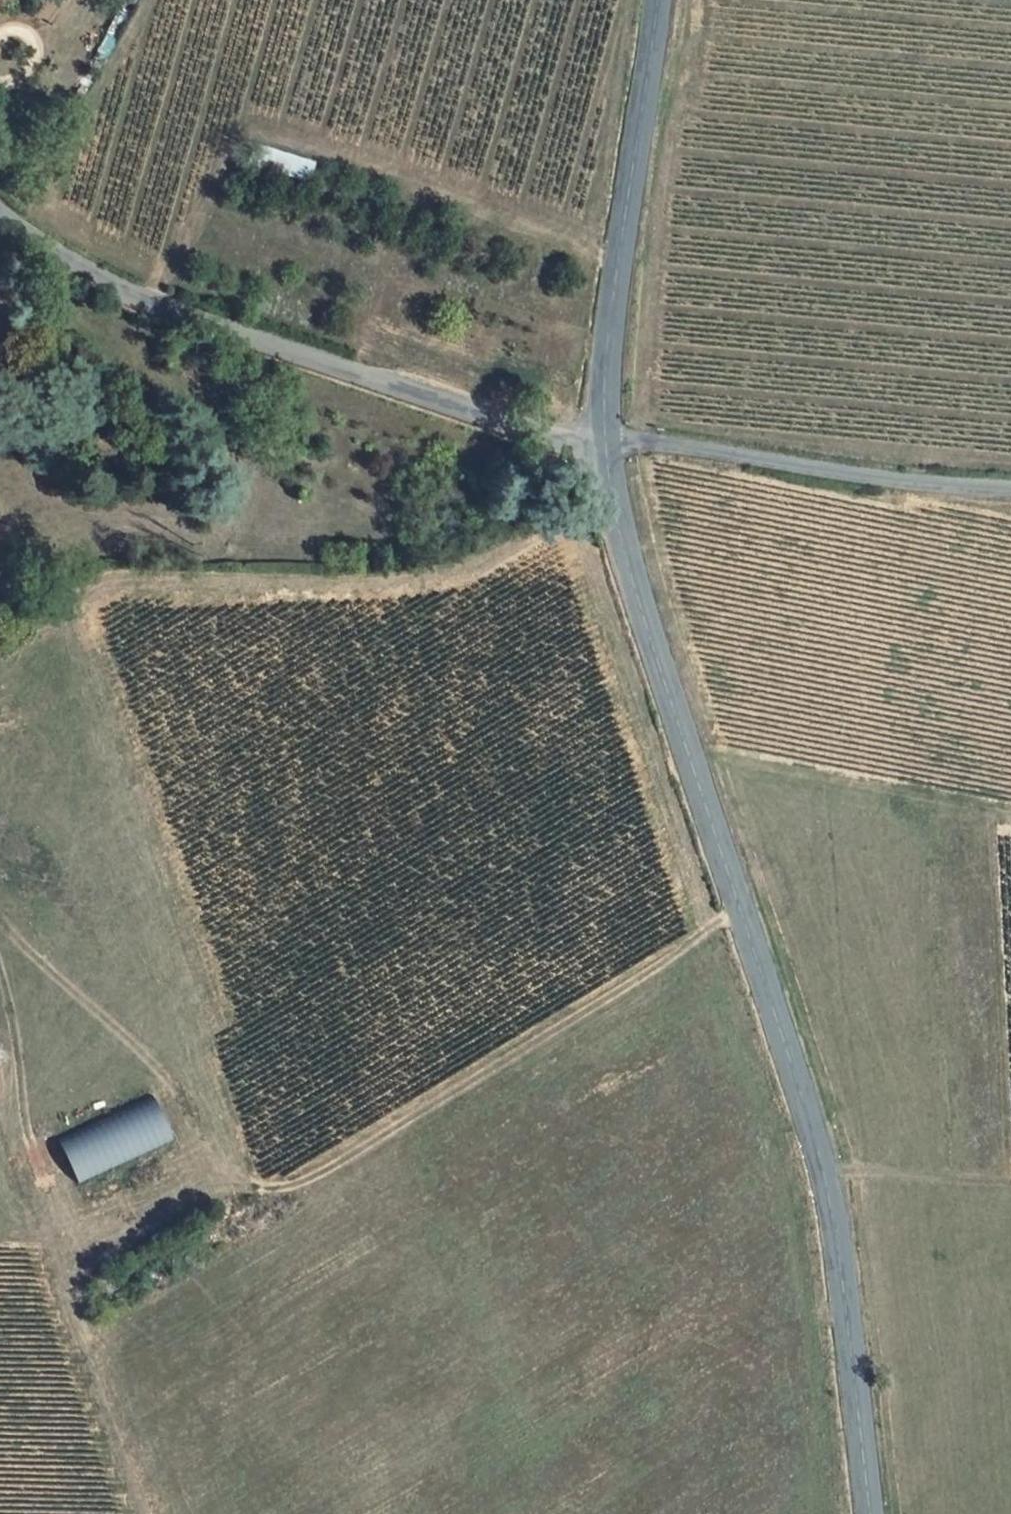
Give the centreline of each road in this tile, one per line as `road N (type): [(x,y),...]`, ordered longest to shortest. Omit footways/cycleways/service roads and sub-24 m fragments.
road 1 (tertiary): [(607,445),(653,649),(831,1198),(870,1513)]
road 2 (unclassified): [(0,217),(128,293),(435,400),(607,445)]
road 3 (tertiary): [(657,0),(618,259),(607,445)]
road 4 (unclassified): [(607,445),(624,440),(886,479),(1010,488)]

